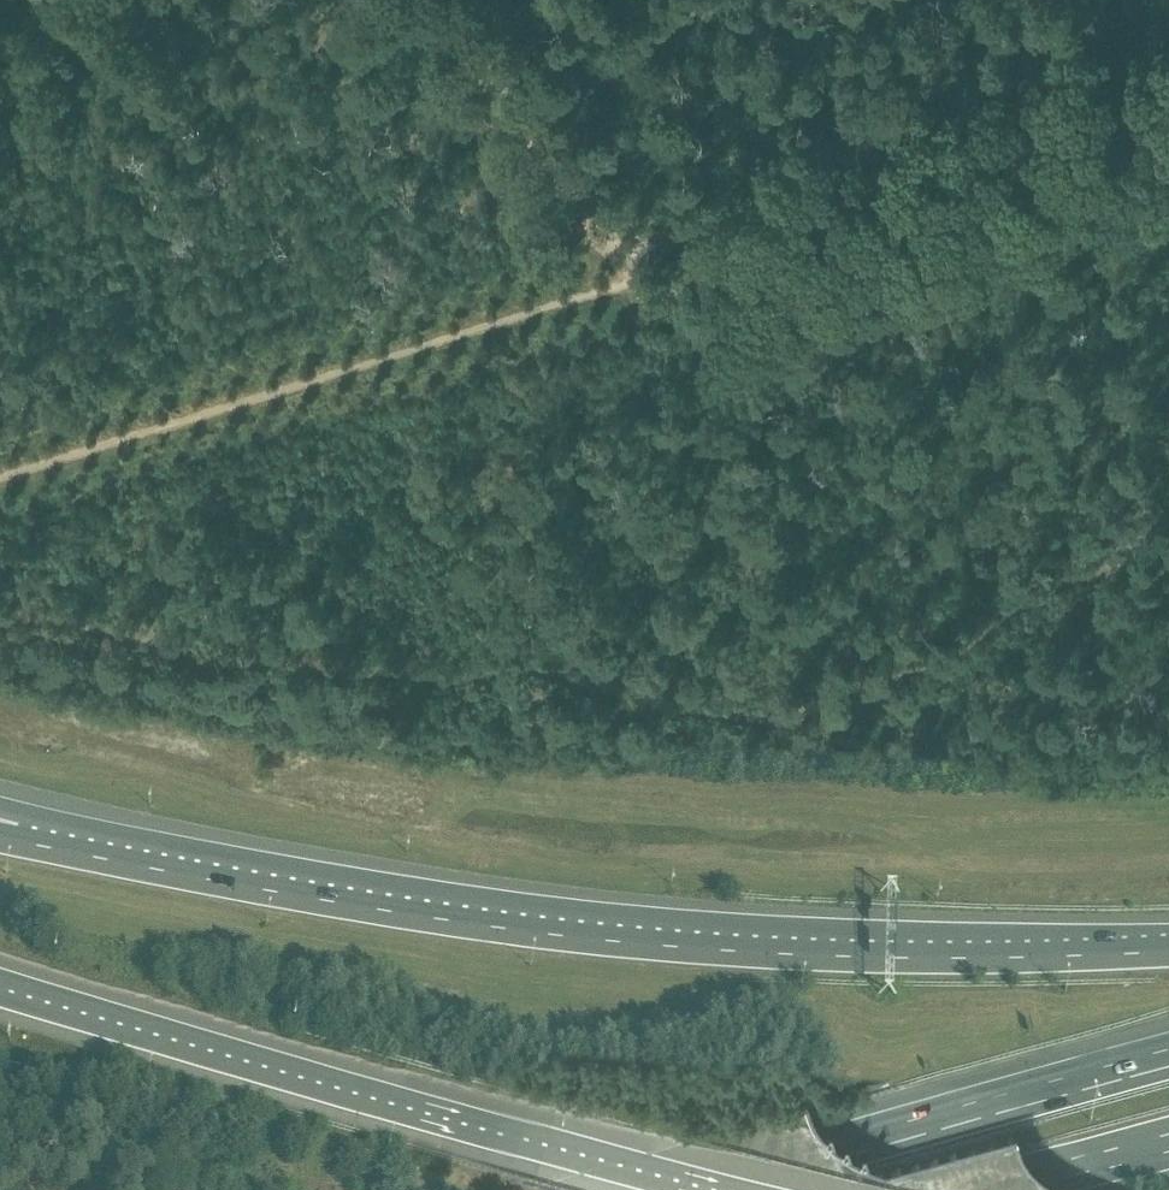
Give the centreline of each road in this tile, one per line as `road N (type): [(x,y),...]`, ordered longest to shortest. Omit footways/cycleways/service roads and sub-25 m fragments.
road 1 (track): [(0,484),(1168,122)]
road 2 (primary): [(1168,951),(959,958),(581,938),(344,904),(15,840)]
road 3 (primary): [(0,976),(560,1143)]
road 4 (motorway): [(1168,1056),(690,1189)]
road 5 (motorway): [(560,1143),(735,1189)]
road 6 (motorway): [(1008,1189),(1168,1144)]

